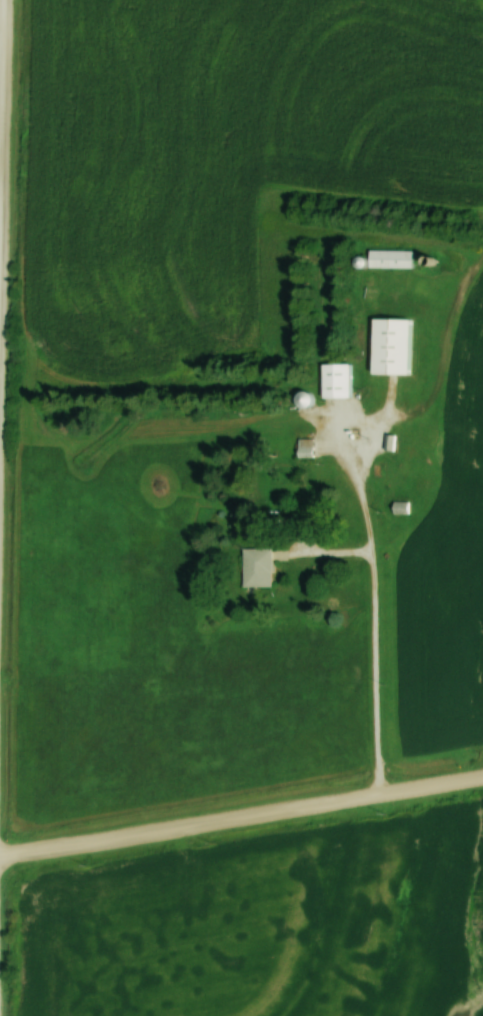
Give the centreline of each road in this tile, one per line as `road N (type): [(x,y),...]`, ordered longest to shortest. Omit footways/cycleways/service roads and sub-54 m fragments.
road 1 (residential): [(0,857),(482,775)]
road 2 (tertiary): [(0,216),(4,0)]

